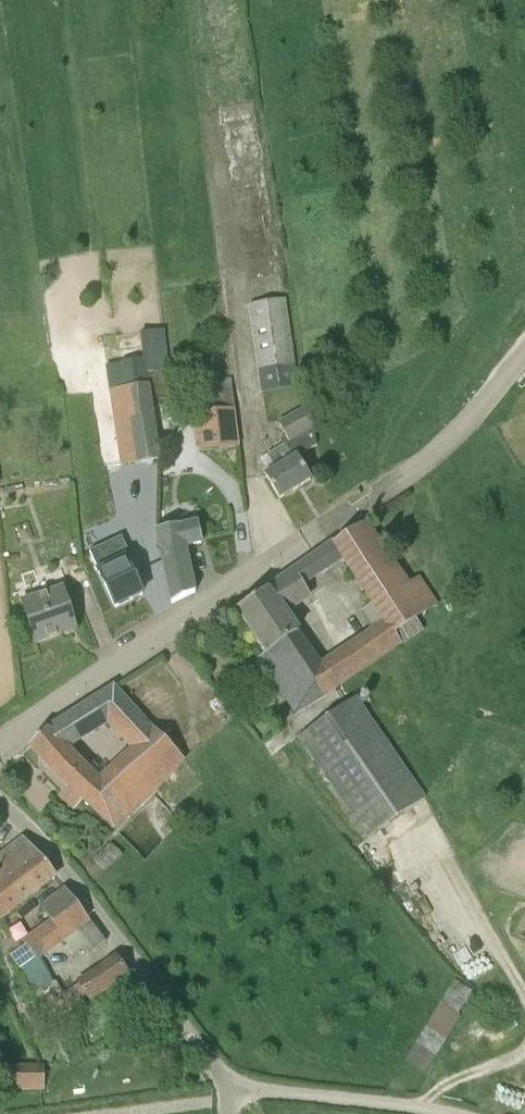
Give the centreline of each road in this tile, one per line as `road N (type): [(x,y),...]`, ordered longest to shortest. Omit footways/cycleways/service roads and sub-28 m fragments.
road 1 (unclassified): [(0,743),(374,499),(461,428),(524,352)]
road 2 (unclassified): [(227,1089),(53,857),(0,802)]
road 3 (unclassified): [(453,1113),(227,1089)]

